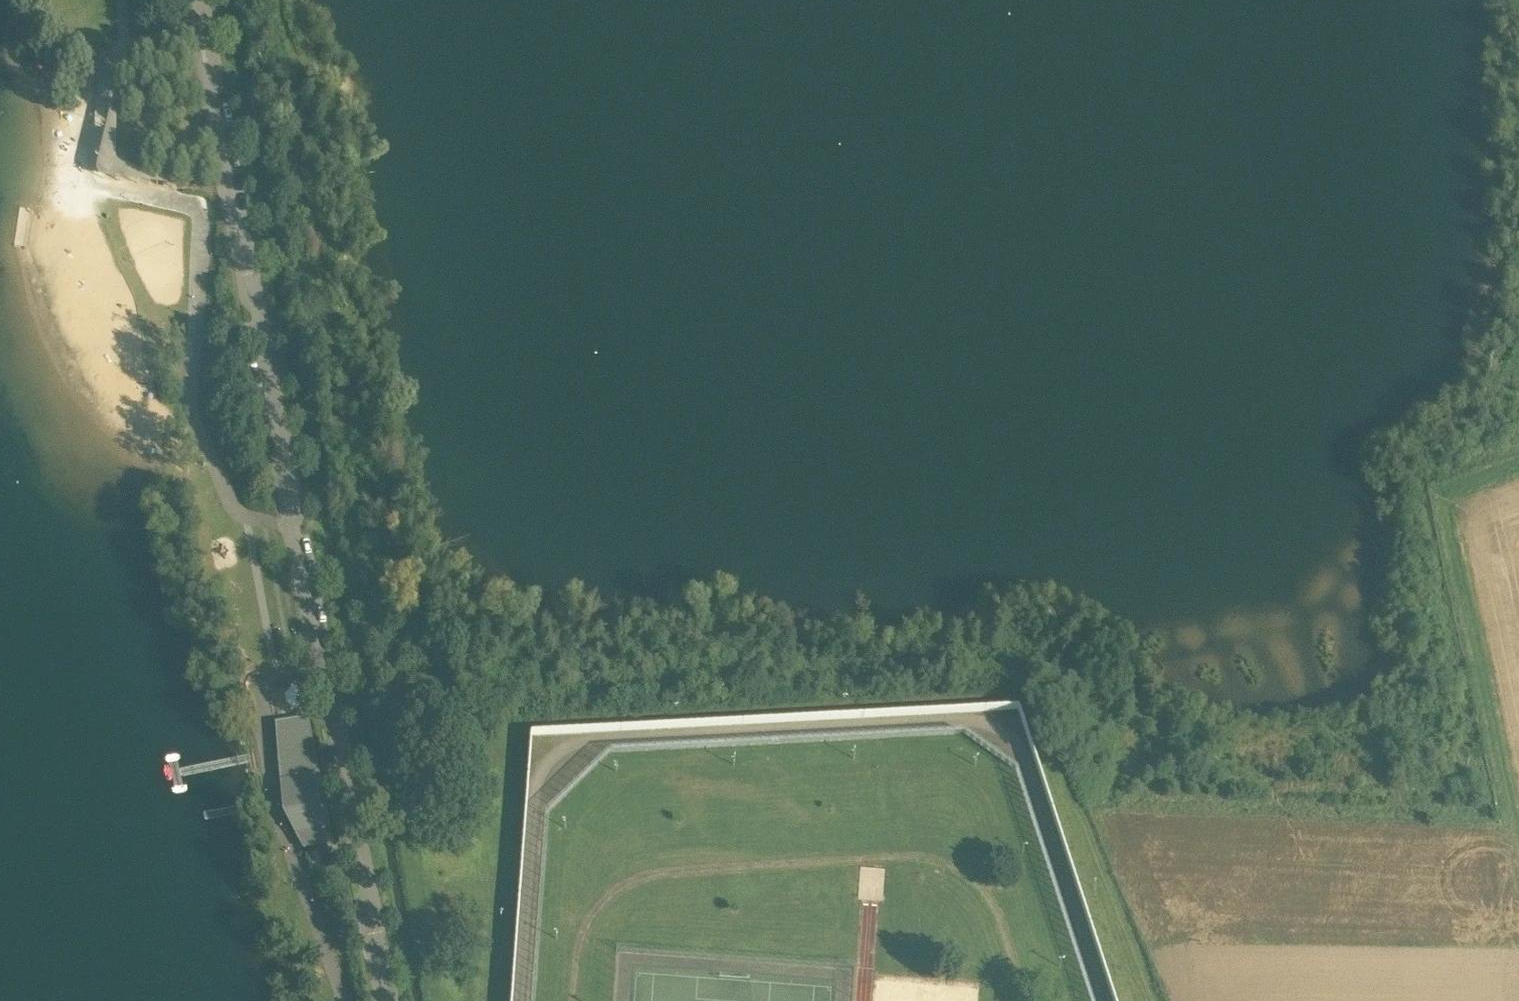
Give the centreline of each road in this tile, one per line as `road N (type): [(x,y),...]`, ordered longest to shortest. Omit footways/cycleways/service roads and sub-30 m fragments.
road 1 (track): [(1518,820),(1475,629)]

